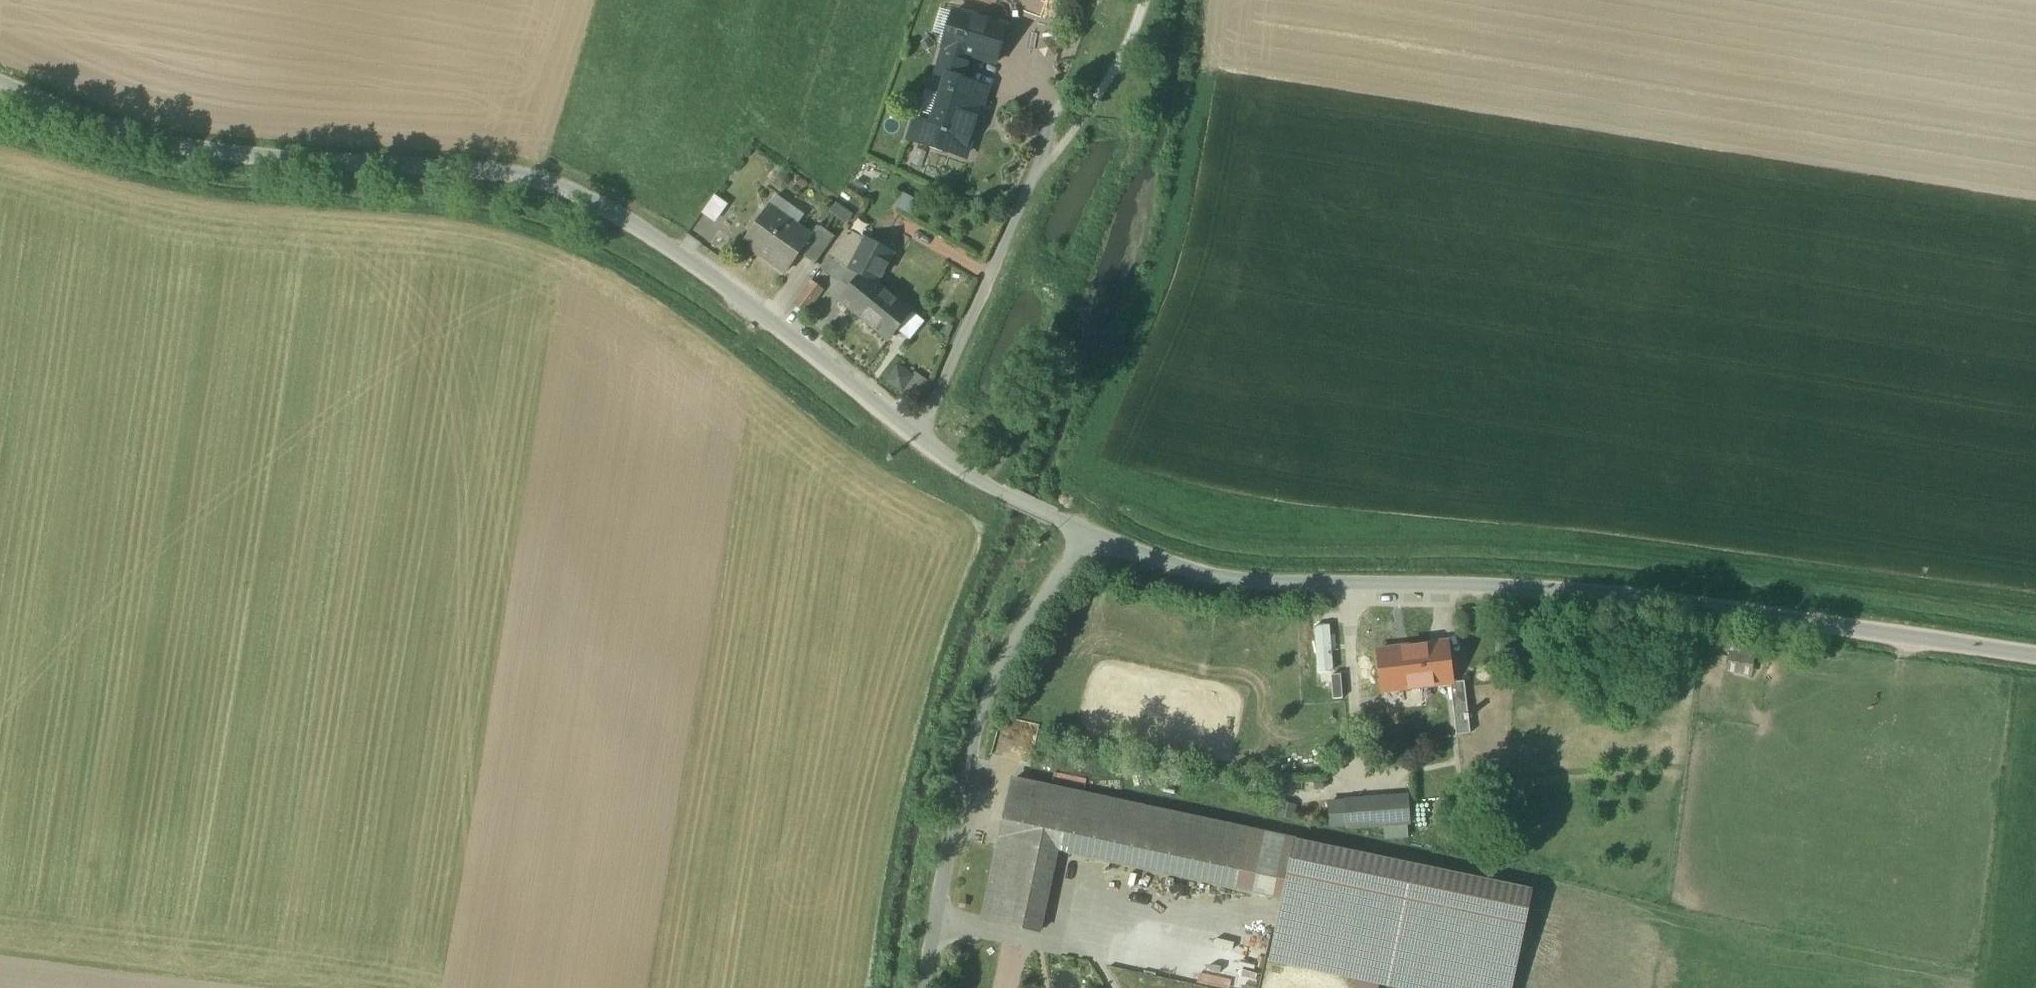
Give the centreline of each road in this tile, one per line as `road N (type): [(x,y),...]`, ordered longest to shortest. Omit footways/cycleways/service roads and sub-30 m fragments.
road 1 (unclassified): [(0,91),(136,136),(252,158),(485,173),(554,189),(607,212),(1015,487),(1094,528)]
road 2 (unclassified): [(1094,528),(1217,567),(1588,584),(2035,656)]
road 3 (unclassified): [(936,987),(980,749),(1000,688),(1023,634),(1094,528)]
road 4 (track): [(1146,0),(1137,33),(1094,107),(1031,186)]

